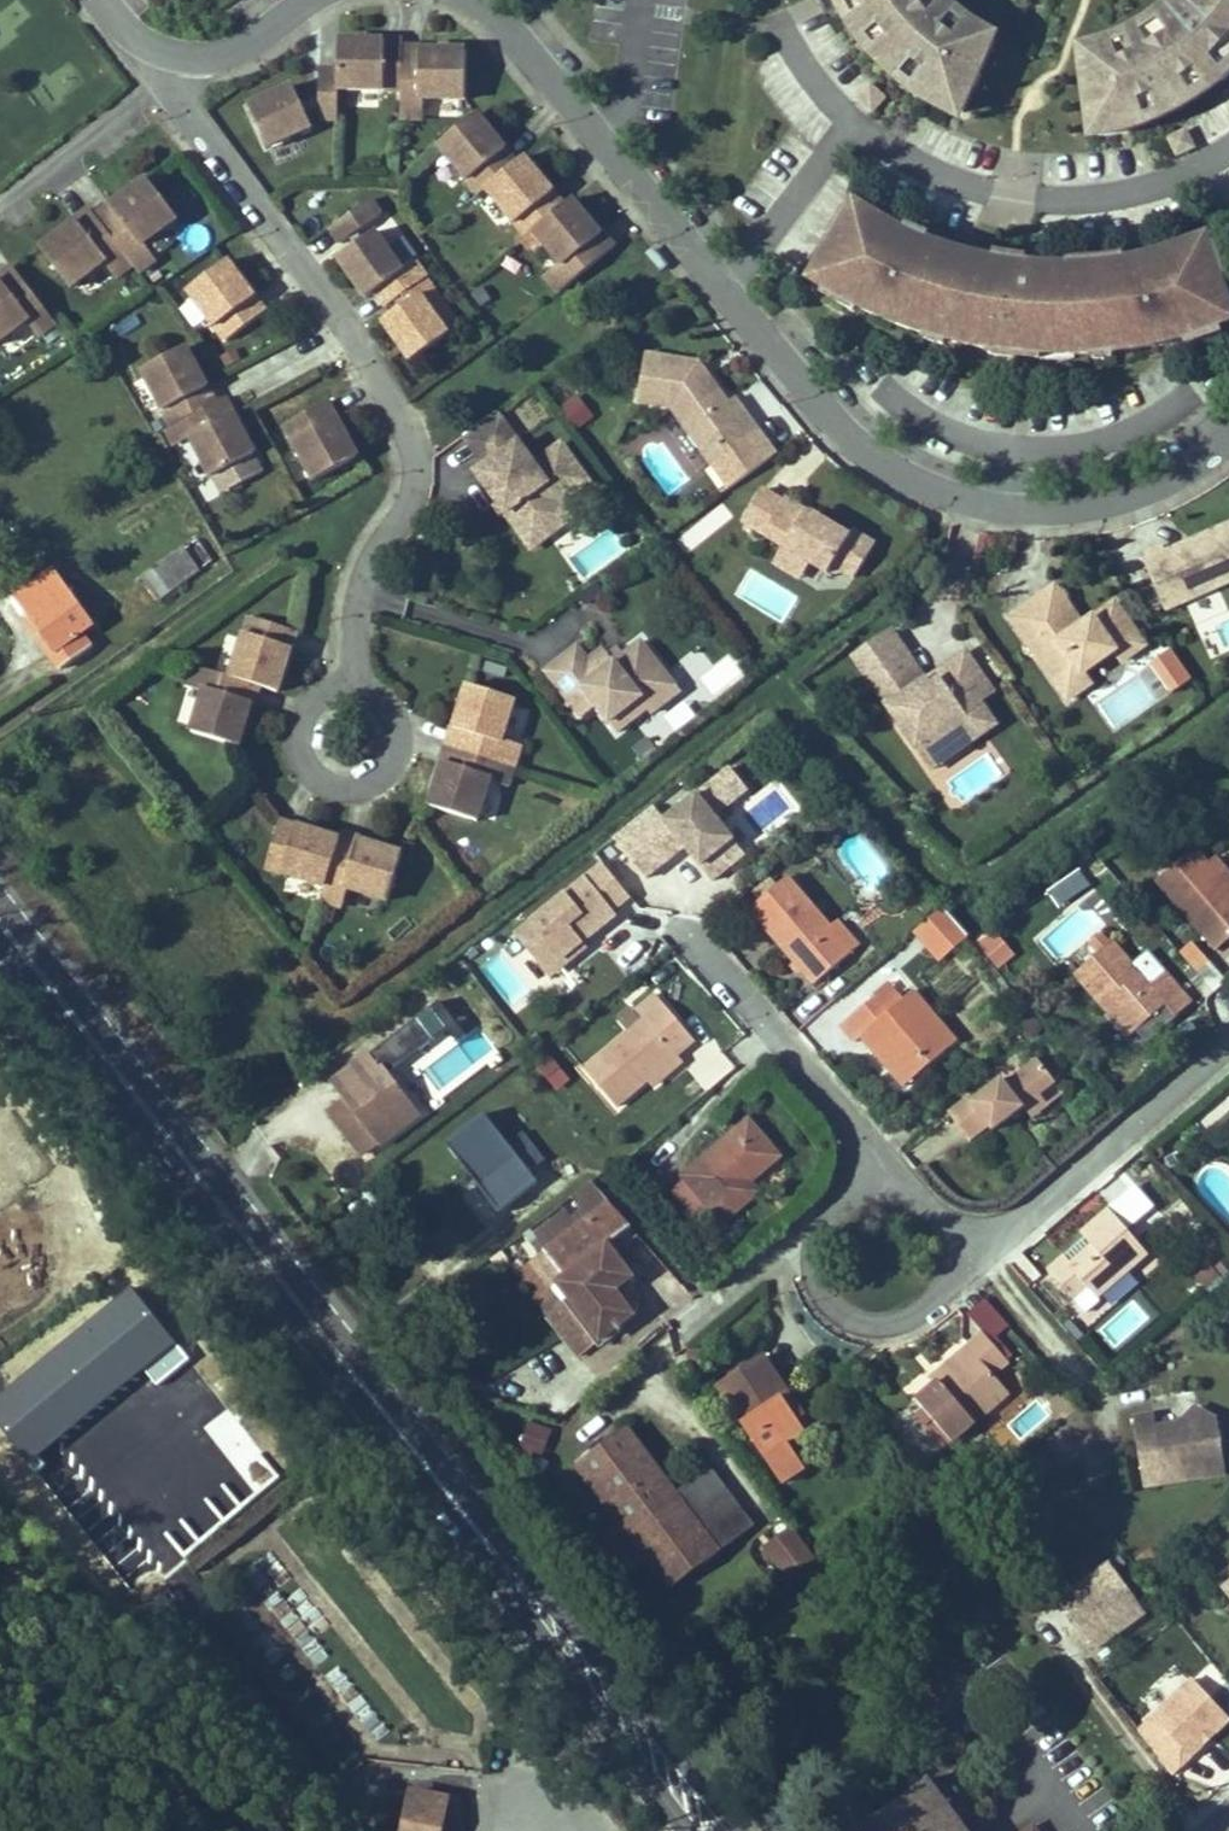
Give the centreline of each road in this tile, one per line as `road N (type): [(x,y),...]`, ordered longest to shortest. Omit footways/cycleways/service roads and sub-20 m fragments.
road 1 (primary): [(0,919),(715,1830)]
road 2 (residential): [(471,0),(527,48),(822,408),(885,459),(981,500),(1056,504),(1097,499),(1176,470),(1228,435)]
road 3 (residential): [(173,57),(183,107),(290,227),(403,406),(412,471),(403,502),(375,539),(354,602),(351,733)]
road 4 (residential): [(773,1025),(873,1149),(879,1260),(1010,1224),(1228,1036)]
road 5 (residential): [(173,57),(208,59),(307,0)]

